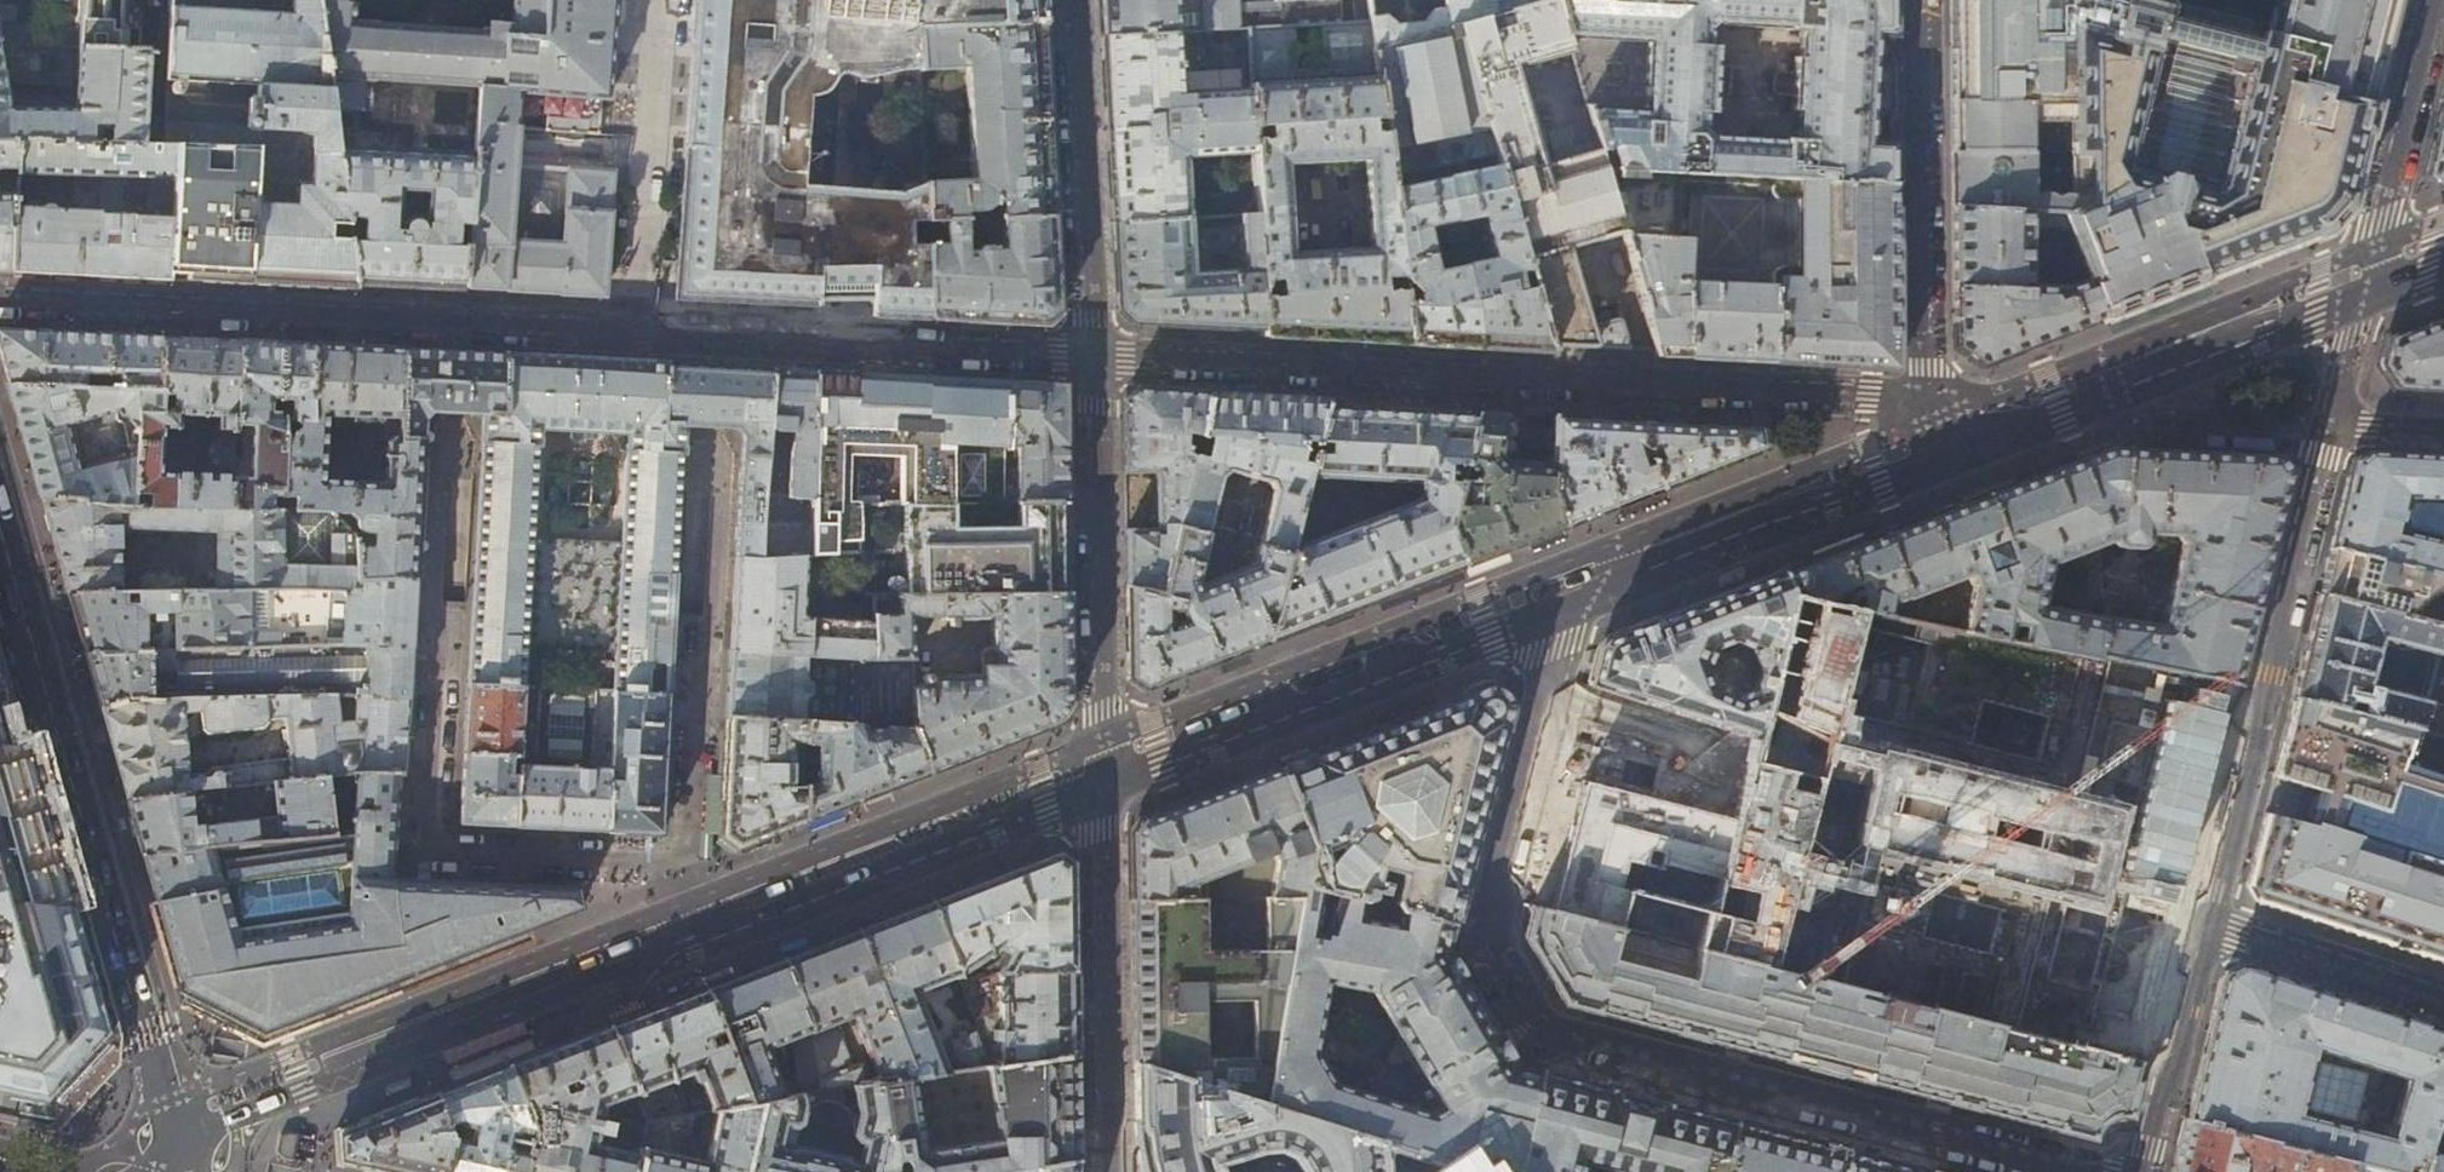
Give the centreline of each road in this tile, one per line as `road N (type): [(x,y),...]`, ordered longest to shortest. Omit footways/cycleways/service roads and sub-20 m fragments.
road 1 (residential): [(1542,618),(1555,662),(1484,941),(1539,1033),(2077,1171)]
road 2 (residential): [(1095,355),(1926,398)]
road 3 (residential): [(689,863),(428,848),(439,476),(453,413),(458,322)]
road 4 (secondary): [(0,504),(184,1153)]
road 5 (secondary): [(184,1153),(213,1131),(305,1091),(692,947)]
road 6 (residential): [(689,863),(720,491),(712,426),(718,335)]
road 7 (residential): [(2203,927),(2331,424)]
road 8 (secondary): [(1542,618),(1989,444)]
road 9 (secondary): [(1100,788),(1542,618)]
road 10 (residential): [(0,302),(458,322)]
road 11 (secondary): [(692,947),(1100,788)]
road 12 (residential): [(1100,788),(1095,355)]
road 13 (secondary): [(1989,444),(2361,297)]
road 14 (residential): [(1924,0),(1926,398)]
road 15 (residential): [(1110,1171),(1100,788)]
road 16 (residential): [(718,335),(1095,355)]
road 17 (residential): [(1095,355),(1073,0)]
road 18 (residential): [(2361,297),(2433,0)]
road 19 (residential): [(458,322),(718,335)]
road 20 (residential): [(2140,1171),(2203,927)]
road 21 (residential): [(2203,927),(2443,1002)]
road 22 (residential): [(2331,424),(2361,297)]

